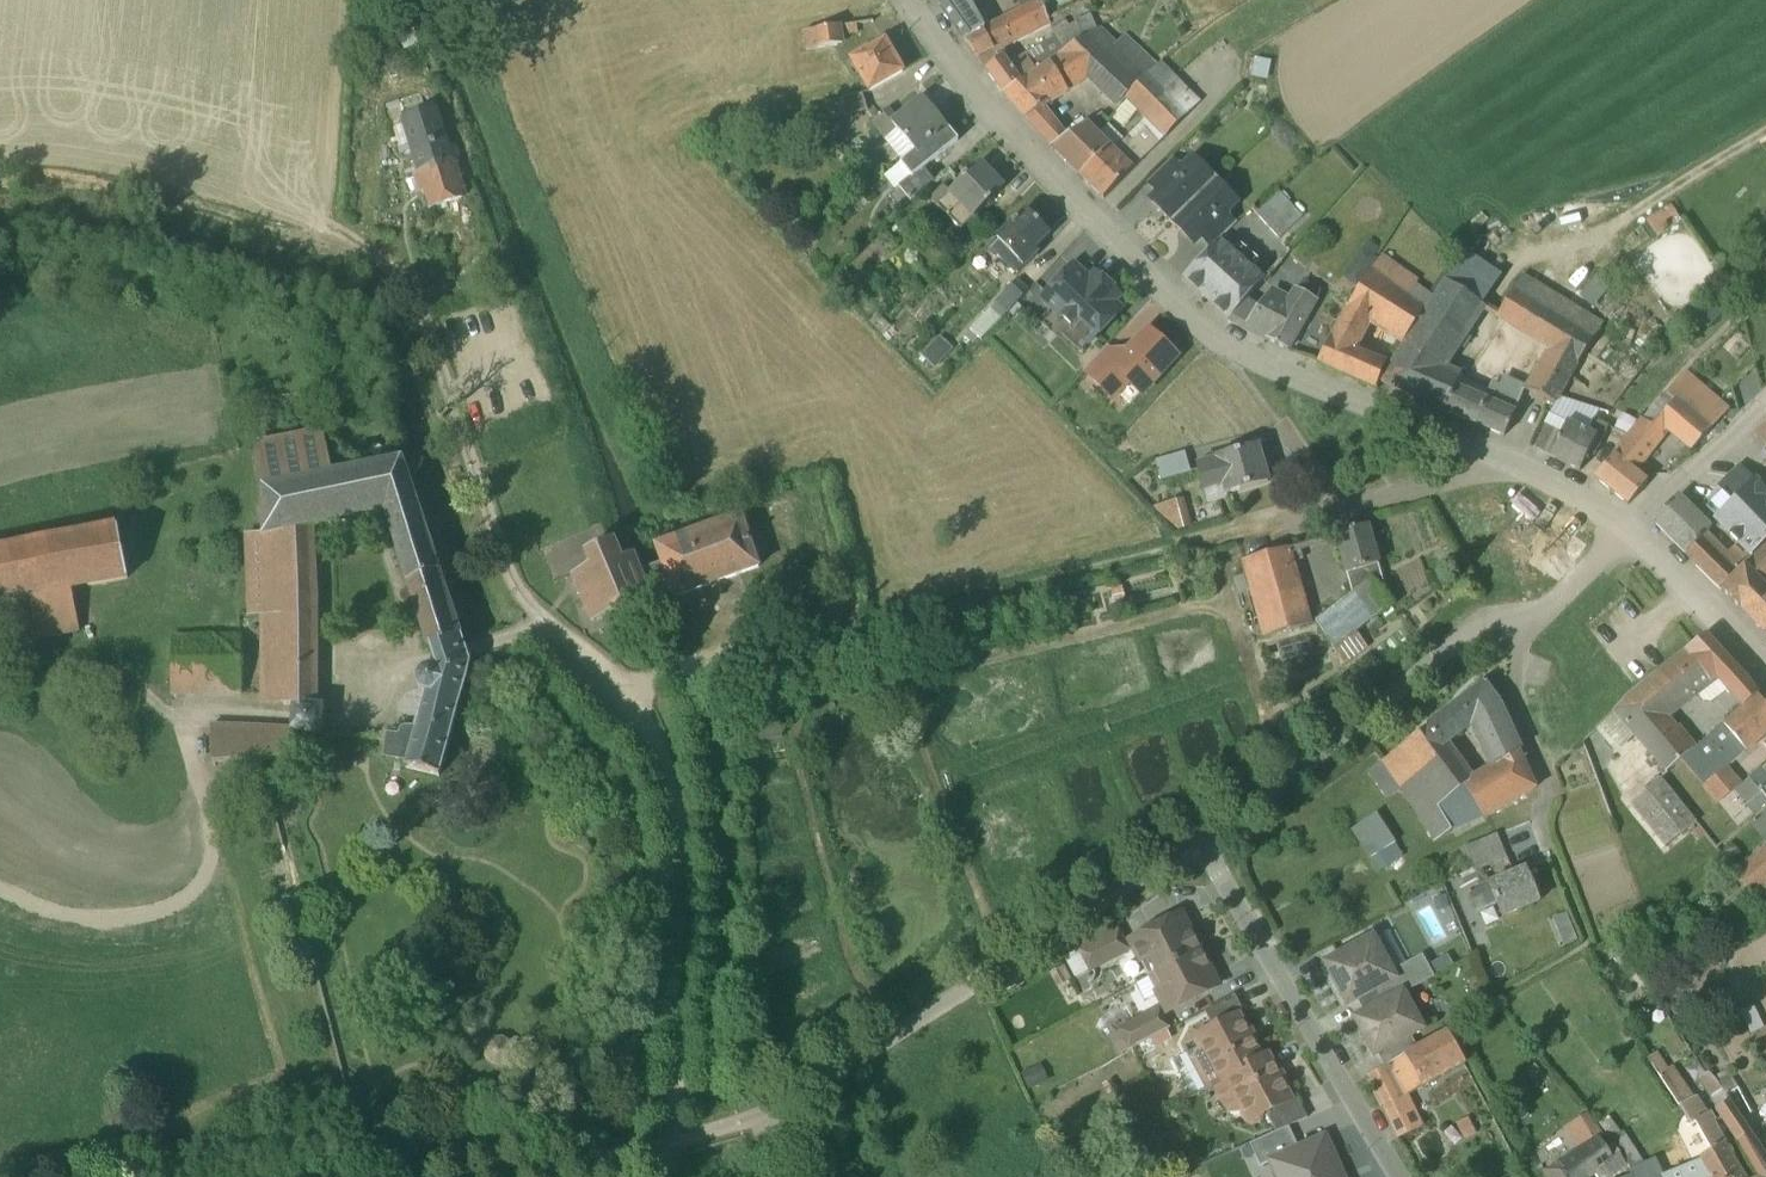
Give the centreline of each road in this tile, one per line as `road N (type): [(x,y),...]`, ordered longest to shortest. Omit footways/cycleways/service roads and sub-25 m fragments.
road 1 (residential): [(909,0),(1008,136),(1198,331),(1290,382),(1500,466)]
road 2 (unclassified): [(523,1176),(784,1107),(1200,841)]
road 3 (track): [(874,634),(1281,526)]
road 4 (residential): [(1200,841),(1490,632),(1527,625)]
road 5 (residential): [(1402,1176),(1200,841)]
road 6 (track): [(0,897),(102,922),(155,911),(202,889),(214,850),(192,731)]
road 7 (residential): [(1570,896),(1544,832),(1552,782),(1522,715),(1527,625)]
road 8 (track): [(1765,148),(1594,253)]
road 9 (residential): [(1635,539),(1765,668)]
road 10 (unclassified): [(1635,539),(1765,425)]
road 11 (residential): [(1345,514),(1466,490),(1500,466)]
road 12 (unclassified): [(1500,466),(1635,539)]
road 13 (residential): [(1527,625),(1553,620),(1635,539)]

